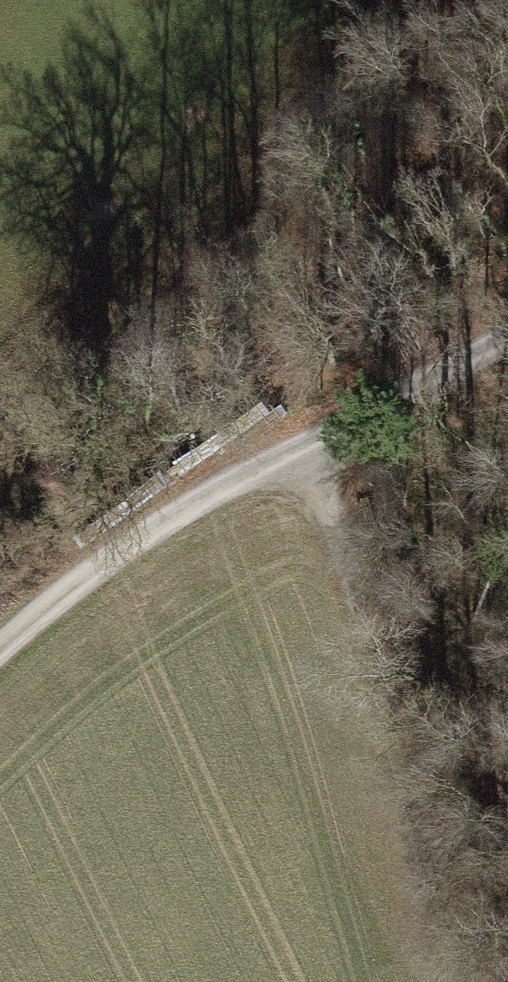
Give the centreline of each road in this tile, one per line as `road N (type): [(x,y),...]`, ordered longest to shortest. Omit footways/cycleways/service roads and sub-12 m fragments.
road 1 (track): [(0,446),(149,273),(293,163),(507,17)]
road 2 (track): [(507,335),(129,532),(0,628)]
road 3 (track): [(475,981),(330,429)]

